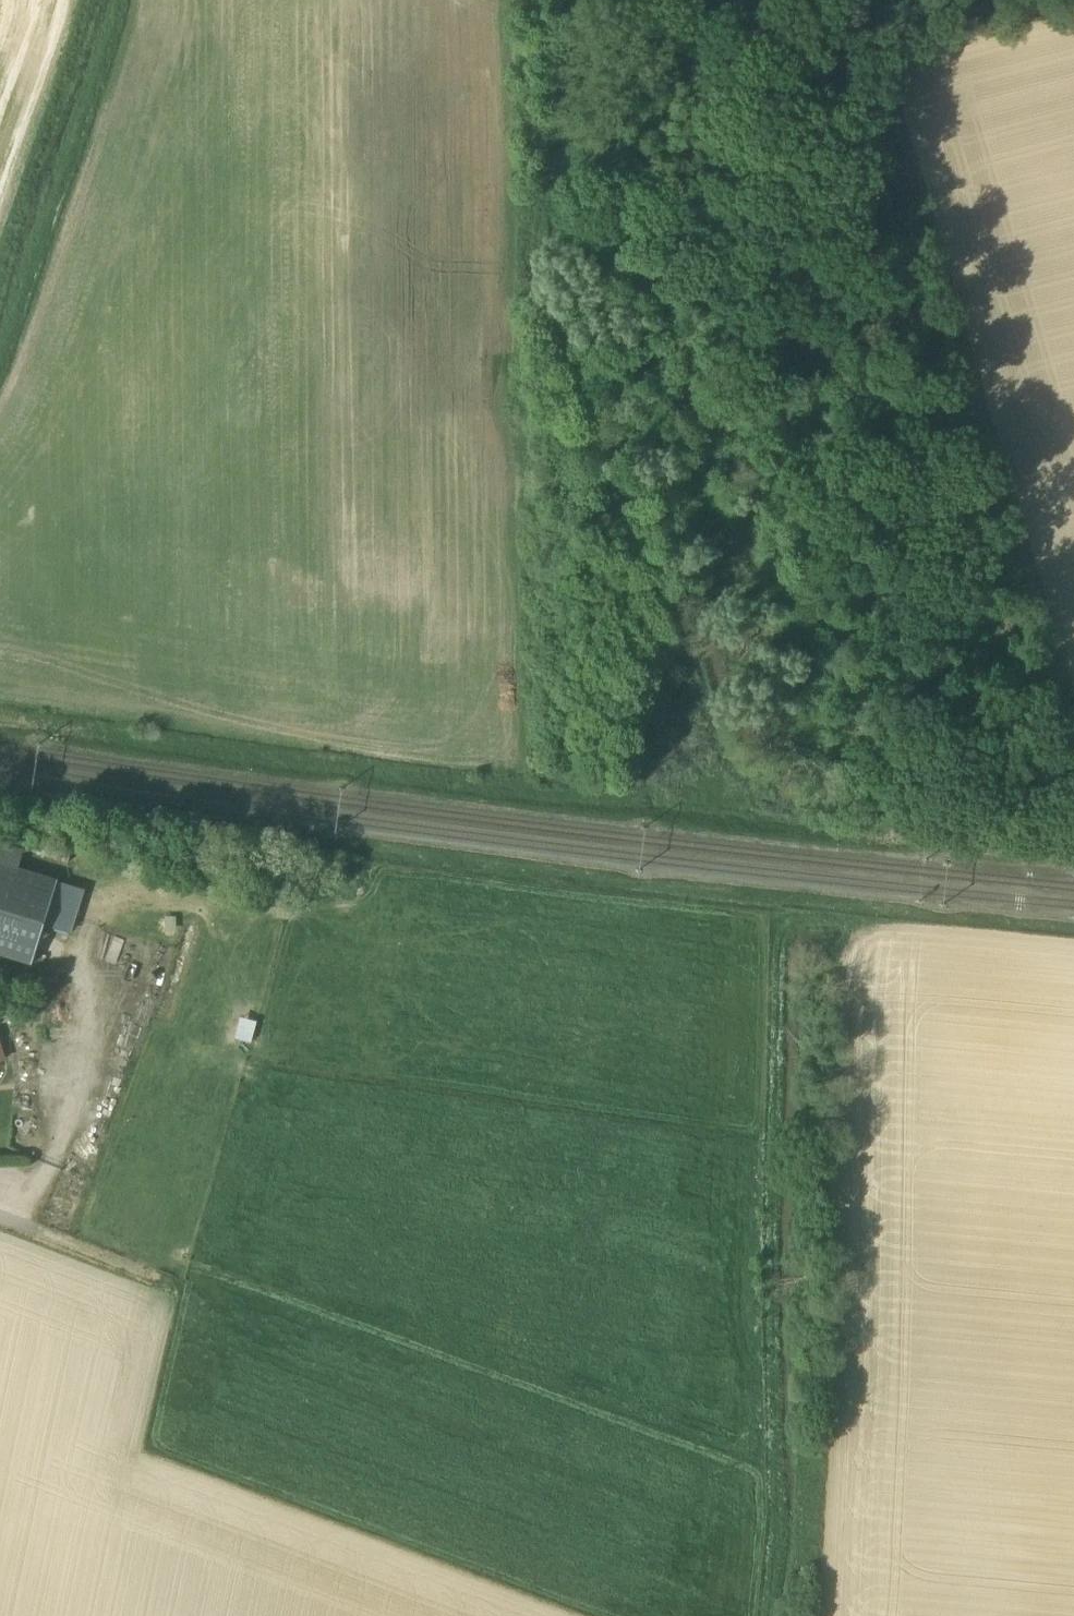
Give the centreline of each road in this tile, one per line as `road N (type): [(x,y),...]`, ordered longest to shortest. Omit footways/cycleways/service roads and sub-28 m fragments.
road 1 (residential): [(165,1291),(0,1223)]

